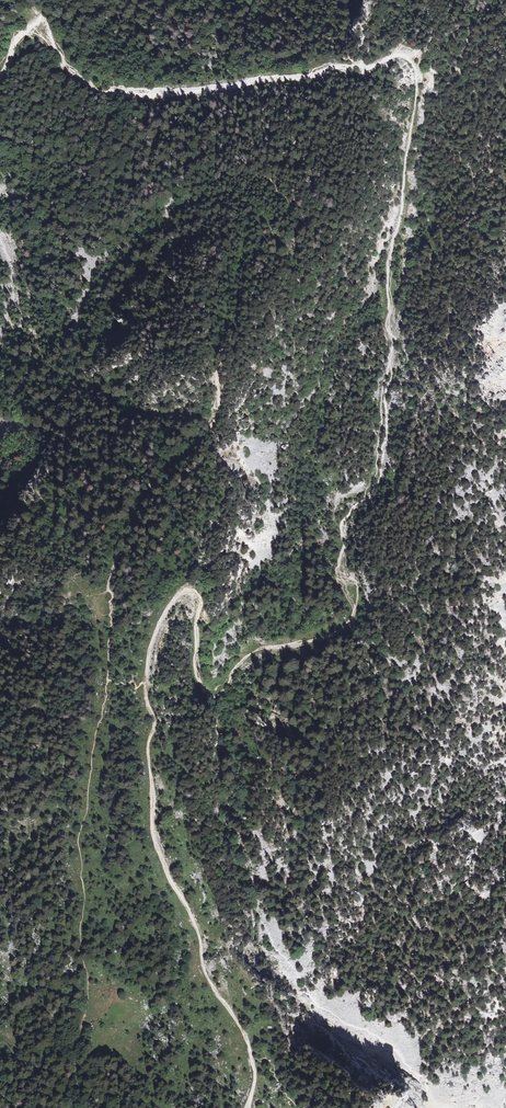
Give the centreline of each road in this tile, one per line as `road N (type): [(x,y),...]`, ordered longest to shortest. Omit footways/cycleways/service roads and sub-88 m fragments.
road 1 (track): [(362,67),(403,55),(418,77),(387,266),(393,344),(381,474),(342,528),(338,577),(352,616),(327,636),(253,652),(216,697)]
road 2 (track): [(146,684),(156,721),(149,749),(153,832),(195,922),(209,978),(247,1037),(255,1077),(248,1107)]
road 3 (track): [(362,67),(129,95),(80,79),(33,28)]
road 4 (track): [(216,697),(198,676),(203,602),(192,591),(159,626),(146,684)]

